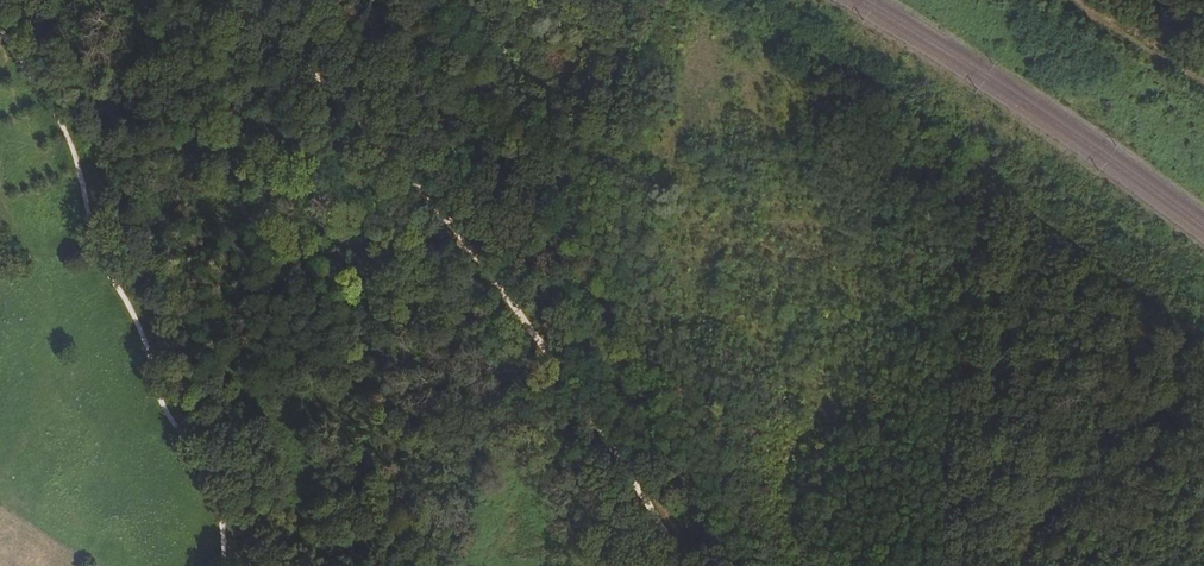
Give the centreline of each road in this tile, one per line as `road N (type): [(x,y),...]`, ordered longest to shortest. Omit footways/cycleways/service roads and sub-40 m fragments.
road 1 (track): [(228,0),(432,206),(518,310),(684,565)]

